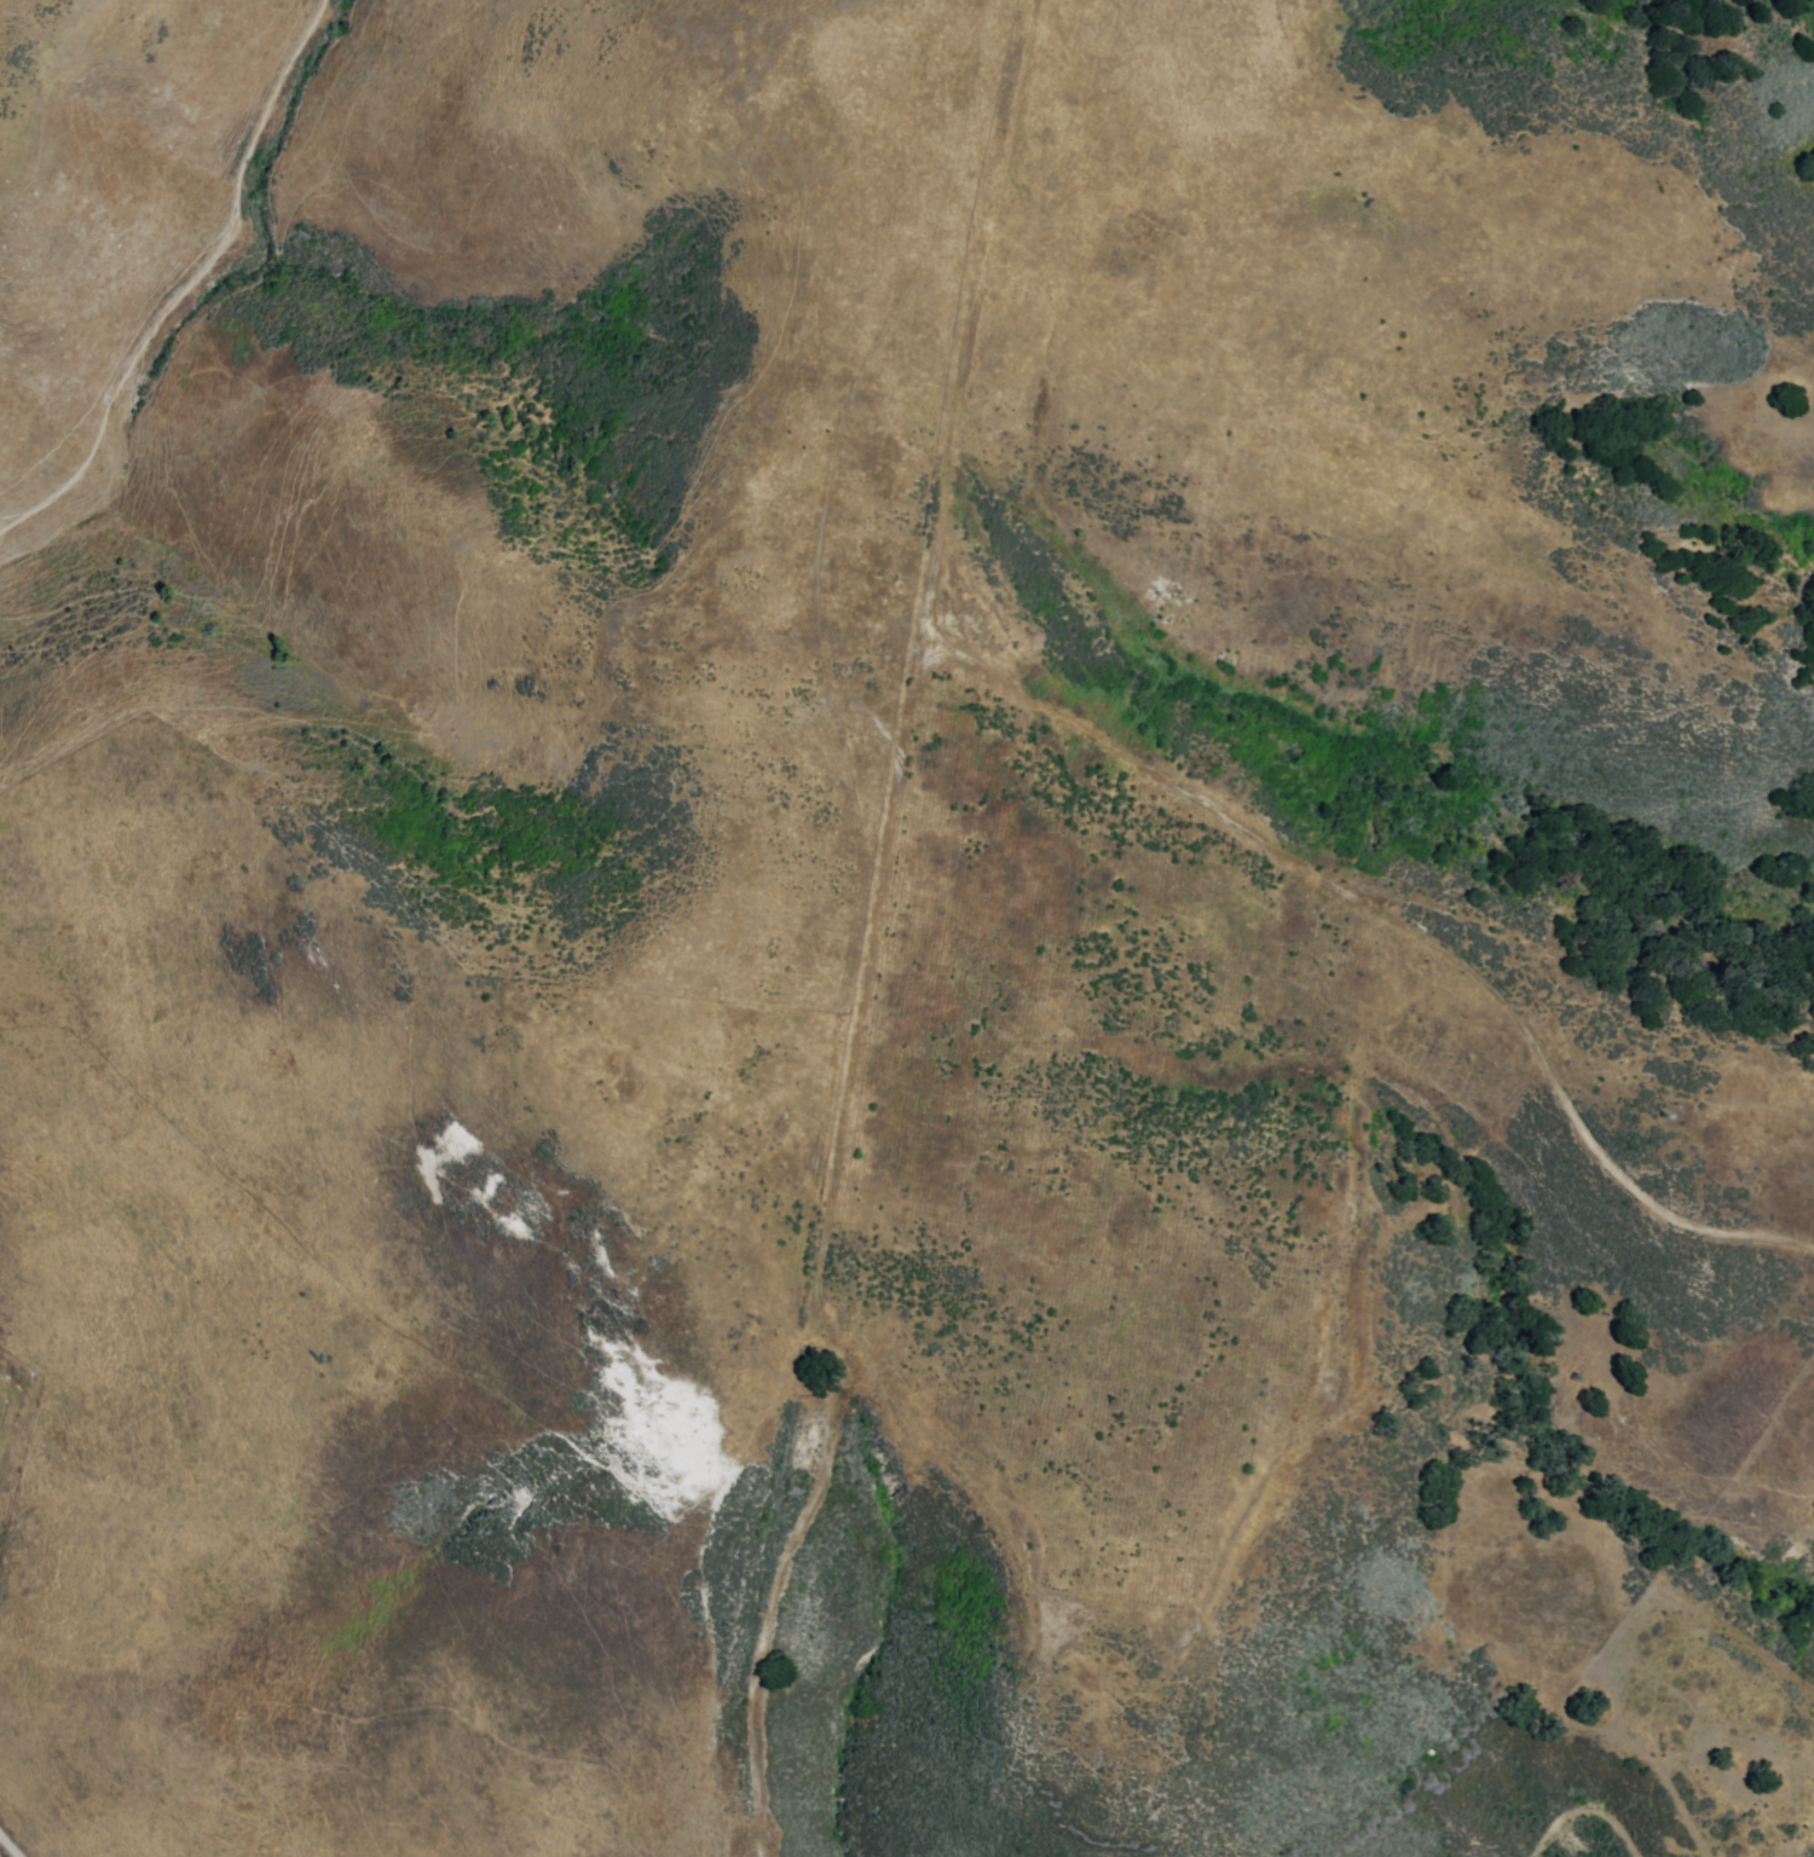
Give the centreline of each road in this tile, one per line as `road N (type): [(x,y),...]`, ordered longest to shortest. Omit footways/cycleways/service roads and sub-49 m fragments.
road 1 (residential): [(1813,1259),(1687,1228),(1625,1188),(1581,1141),(1492,989),(1448,950),(1082,780),(957,559),(940,505),(946,452)]

